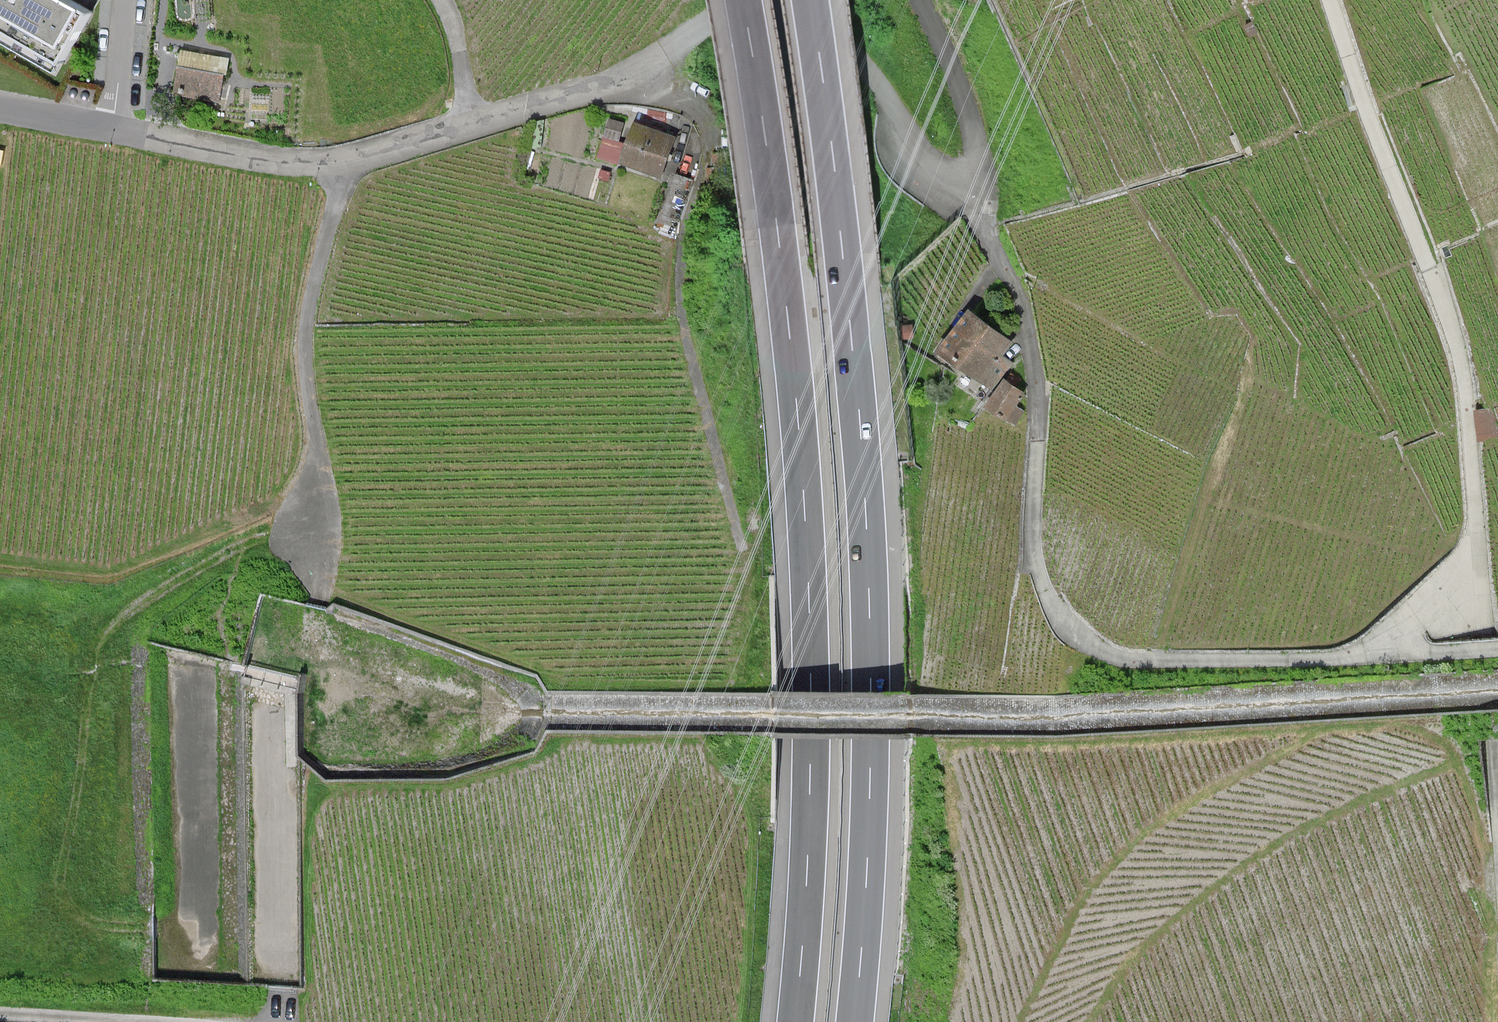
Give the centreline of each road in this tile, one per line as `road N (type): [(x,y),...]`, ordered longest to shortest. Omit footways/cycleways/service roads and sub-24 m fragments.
road 1 (unclassified): [(0,110),(319,164),(584,91),(725,16),(792,20),(875,81),(925,159),(982,206),(1031,346),(1038,568),(1050,602),(1079,638),(1135,662),(1348,657),(1410,624),(1478,553)]
road 2 (motorway): [(743,0),(791,338),(811,598),(809,864),(794,1021)]
road 3 (motorway): [(856,1021),(873,782),(873,598),(854,328),(811,0)]
road 4 (track): [(341,161),(304,325),(314,536),(226,548),(130,607),(102,640),(85,690),(76,785),(48,924),(151,930)]
road 5 (unclassified): [(1478,553),(1454,335),(1329,0)]
road 6 (track): [(739,540),(681,310),(686,230),(707,157),(706,117),(697,105),(626,74)]
road 7 (unclassified): [(1497,788),(1478,553)]
road 8 (track): [(0,1013),(164,1021)]
road 9 (track): [(441,0),(474,124)]
road 10 (track): [(1379,643),(1402,653),(1497,650)]

